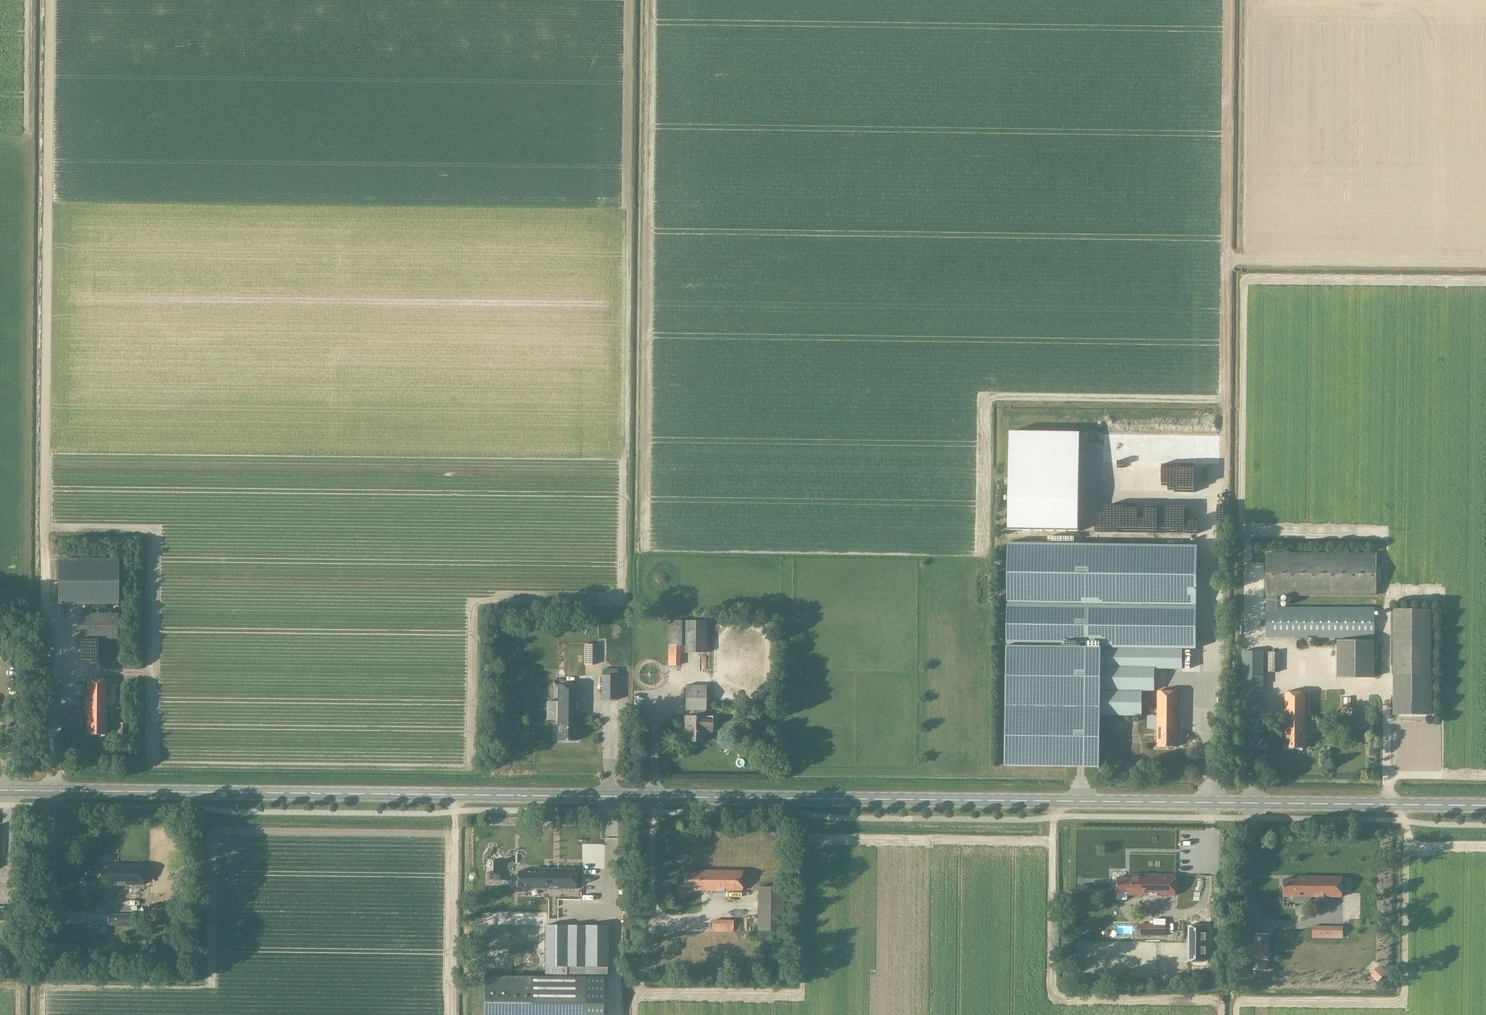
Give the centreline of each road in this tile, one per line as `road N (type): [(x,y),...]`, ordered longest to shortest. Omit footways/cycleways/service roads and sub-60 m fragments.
road 1 (secondary): [(0,790),(1485,805)]
road 2 (track): [(1053,801),(1054,996),(1218,996),(1217,1014)]

